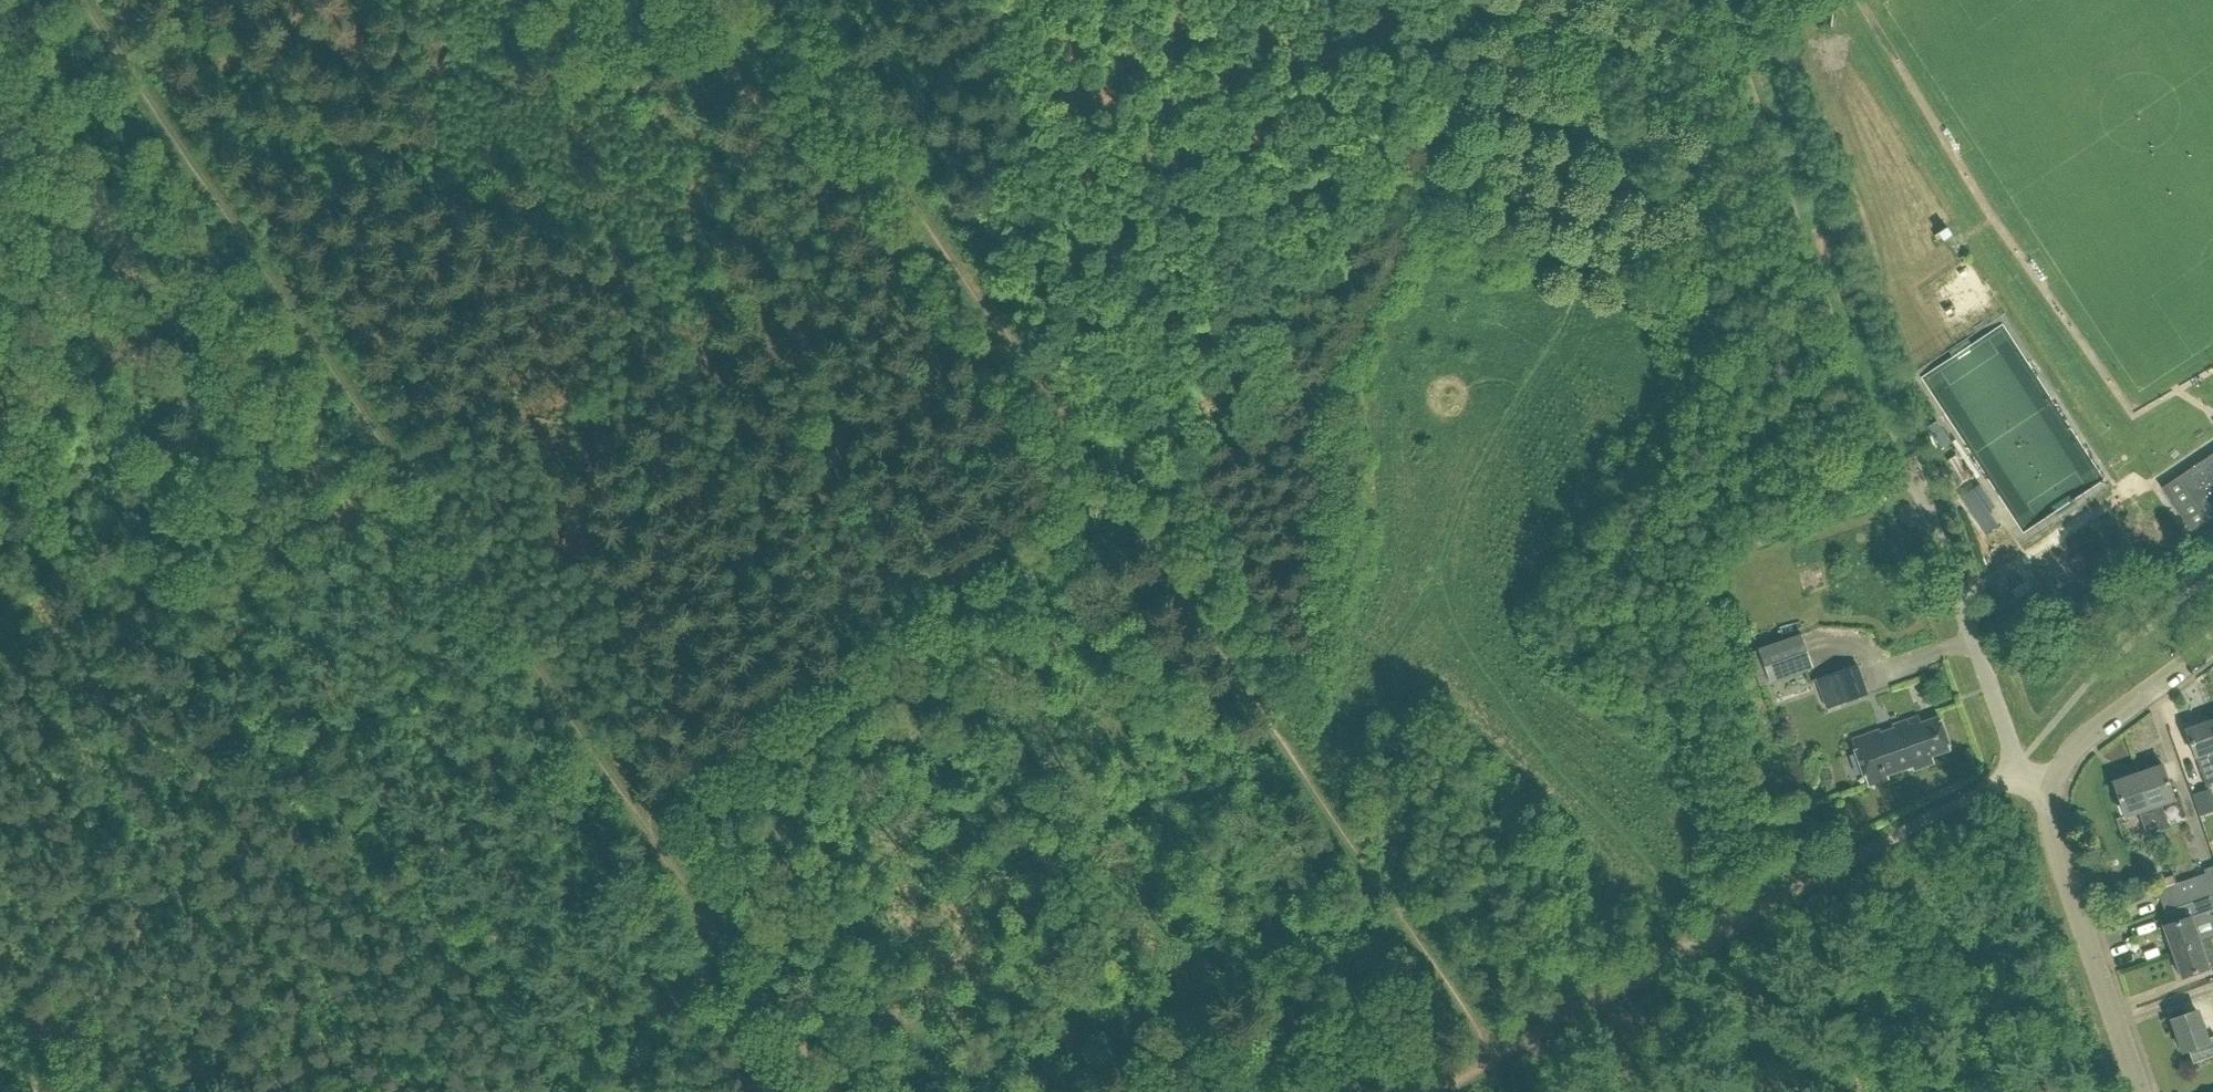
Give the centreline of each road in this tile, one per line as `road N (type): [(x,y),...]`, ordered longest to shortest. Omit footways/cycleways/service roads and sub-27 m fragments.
road 1 (track): [(779,0),(1497,1056)]
road 2 (track): [(647,830),(81,0)]
road 3 (residential): [(2141,1091),(2053,847),(2050,810),(2067,753),(2212,646)]
road 4 (track): [(1707,940),(2020,767)]
road 5 (track): [(1497,1056),(1707,940)]
road 6 (track): [(756,988),(647,830)]
road 7 (track): [(826,1091),(756,988)]

